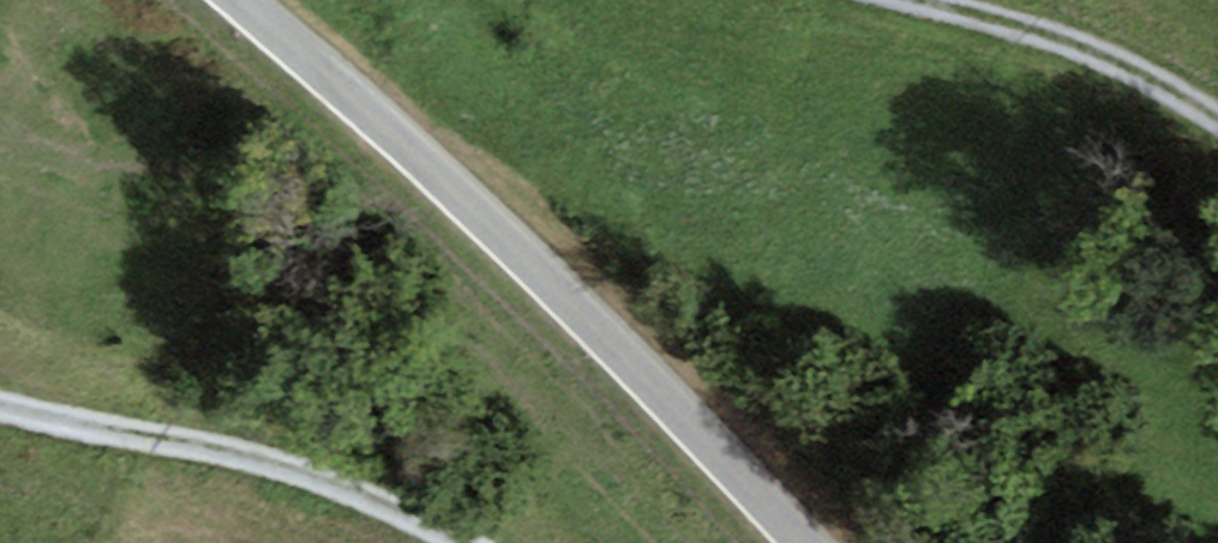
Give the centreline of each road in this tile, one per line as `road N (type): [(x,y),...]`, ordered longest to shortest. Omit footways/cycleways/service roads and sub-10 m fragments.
road 1 (tertiary): [(808,542),(578,299),(251,0)]
road 2 (track): [(472,542),(252,452),(129,434),(0,400)]
road 3 (track): [(936,0),(1056,32),(1217,105)]

